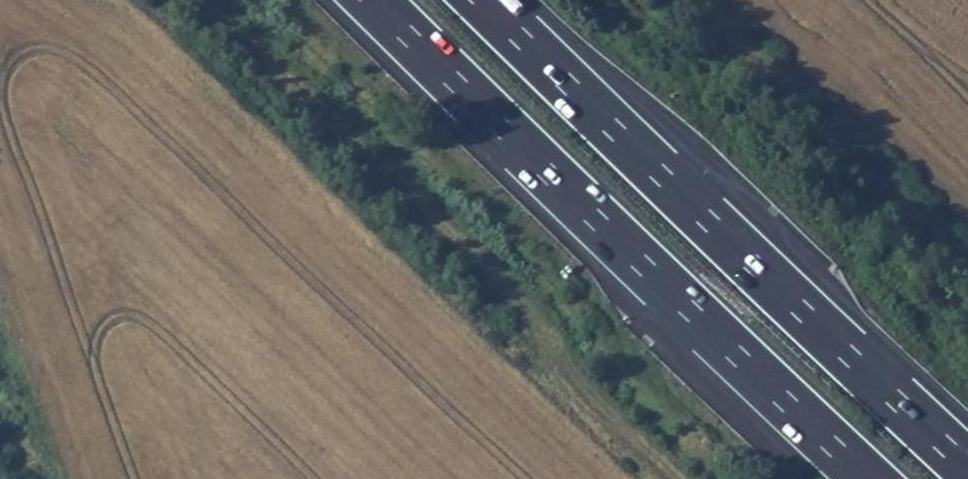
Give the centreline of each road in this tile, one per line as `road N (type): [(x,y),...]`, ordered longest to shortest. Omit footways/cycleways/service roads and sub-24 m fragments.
road 1 (motorway): [(376,0),(871,478)]
road 2 (track): [(200,0),(529,315),(585,395),(674,478)]
road 3 (motorway): [(967,463),(485,0)]
road 4 (track): [(967,267),(691,0)]

